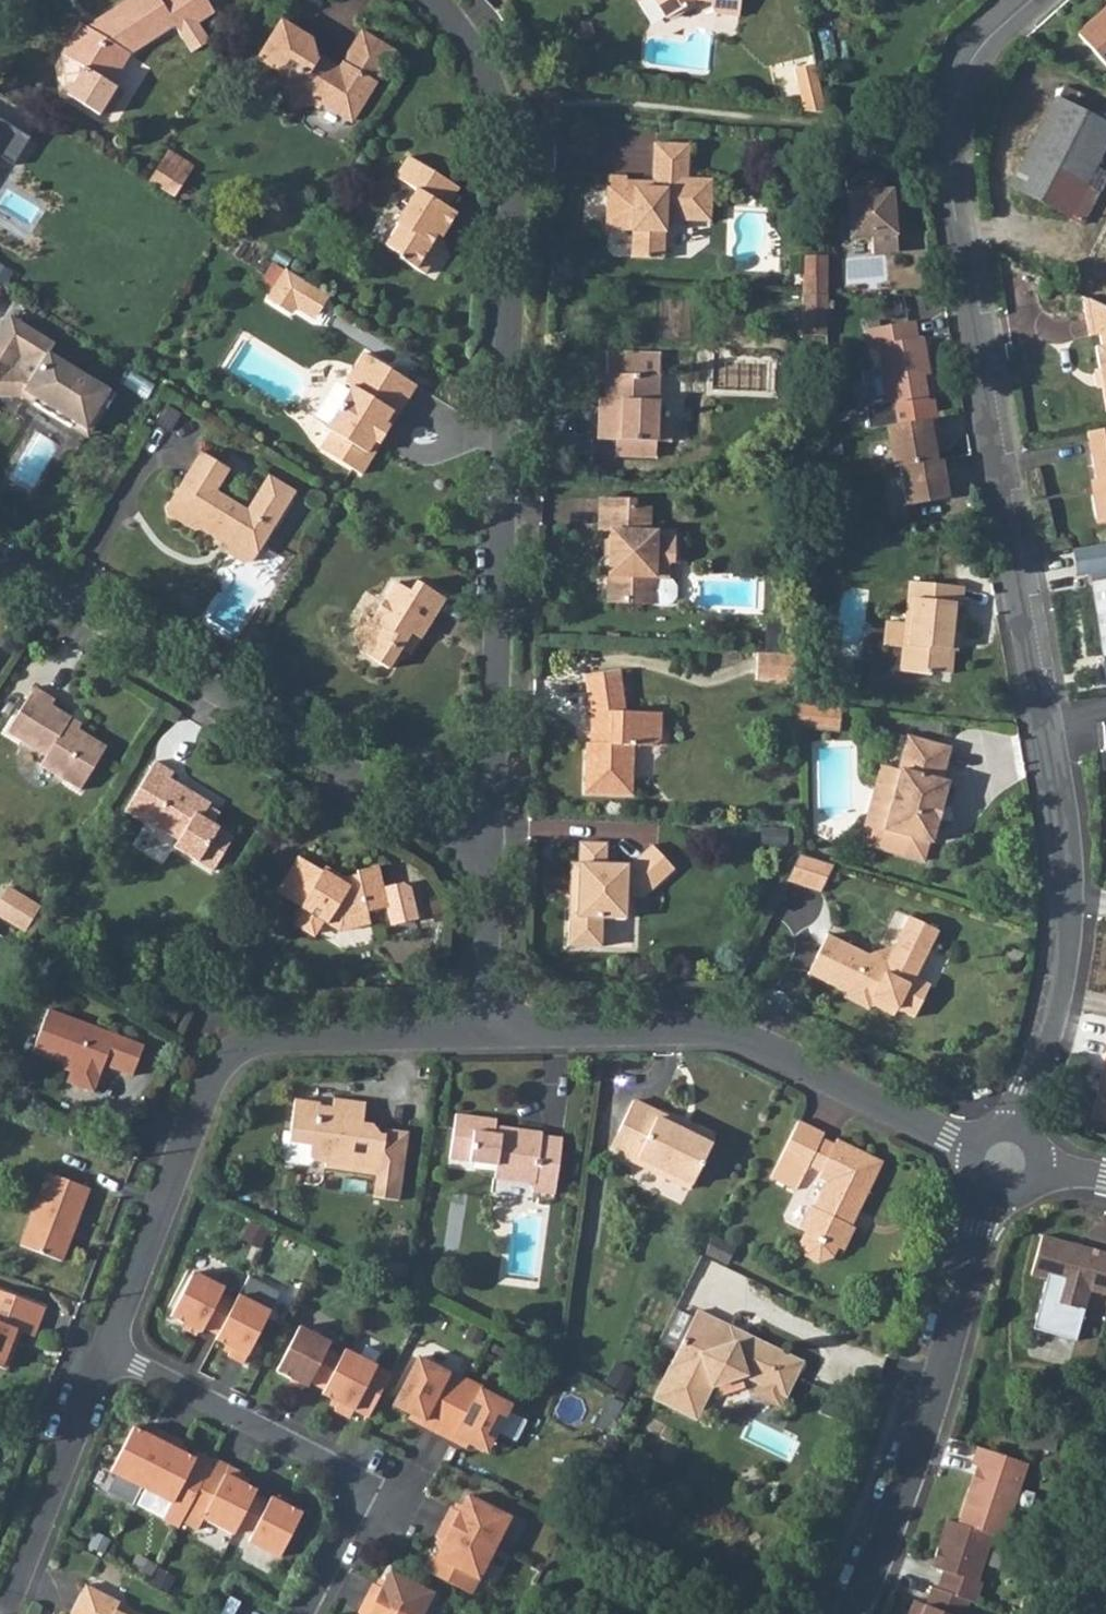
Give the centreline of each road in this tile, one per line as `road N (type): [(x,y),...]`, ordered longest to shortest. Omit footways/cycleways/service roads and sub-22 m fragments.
road 1 (residential): [(1033,0),(976,52),(948,134),(1060,843),(1053,999),(1011,1125)]
road 2 (residential): [(488,843),(510,173),(497,97),(436,0)]
road 3 (residential): [(108,1350),(218,1069),(257,1037),(485,1027)]
road 4 (residential): [(485,1027),(727,1030),(966,1149)]
road 5 (residential): [(0,560),(414,818)]
road 6 (residential): [(991,1200),(930,1411),(850,1613)]
road 7 (residential): [(108,1350),(349,1475),(357,1511),(304,1613)]
road 8 (residential): [(6,1613),(108,1350)]
road 9 (residential): [(485,1027),(488,843)]

